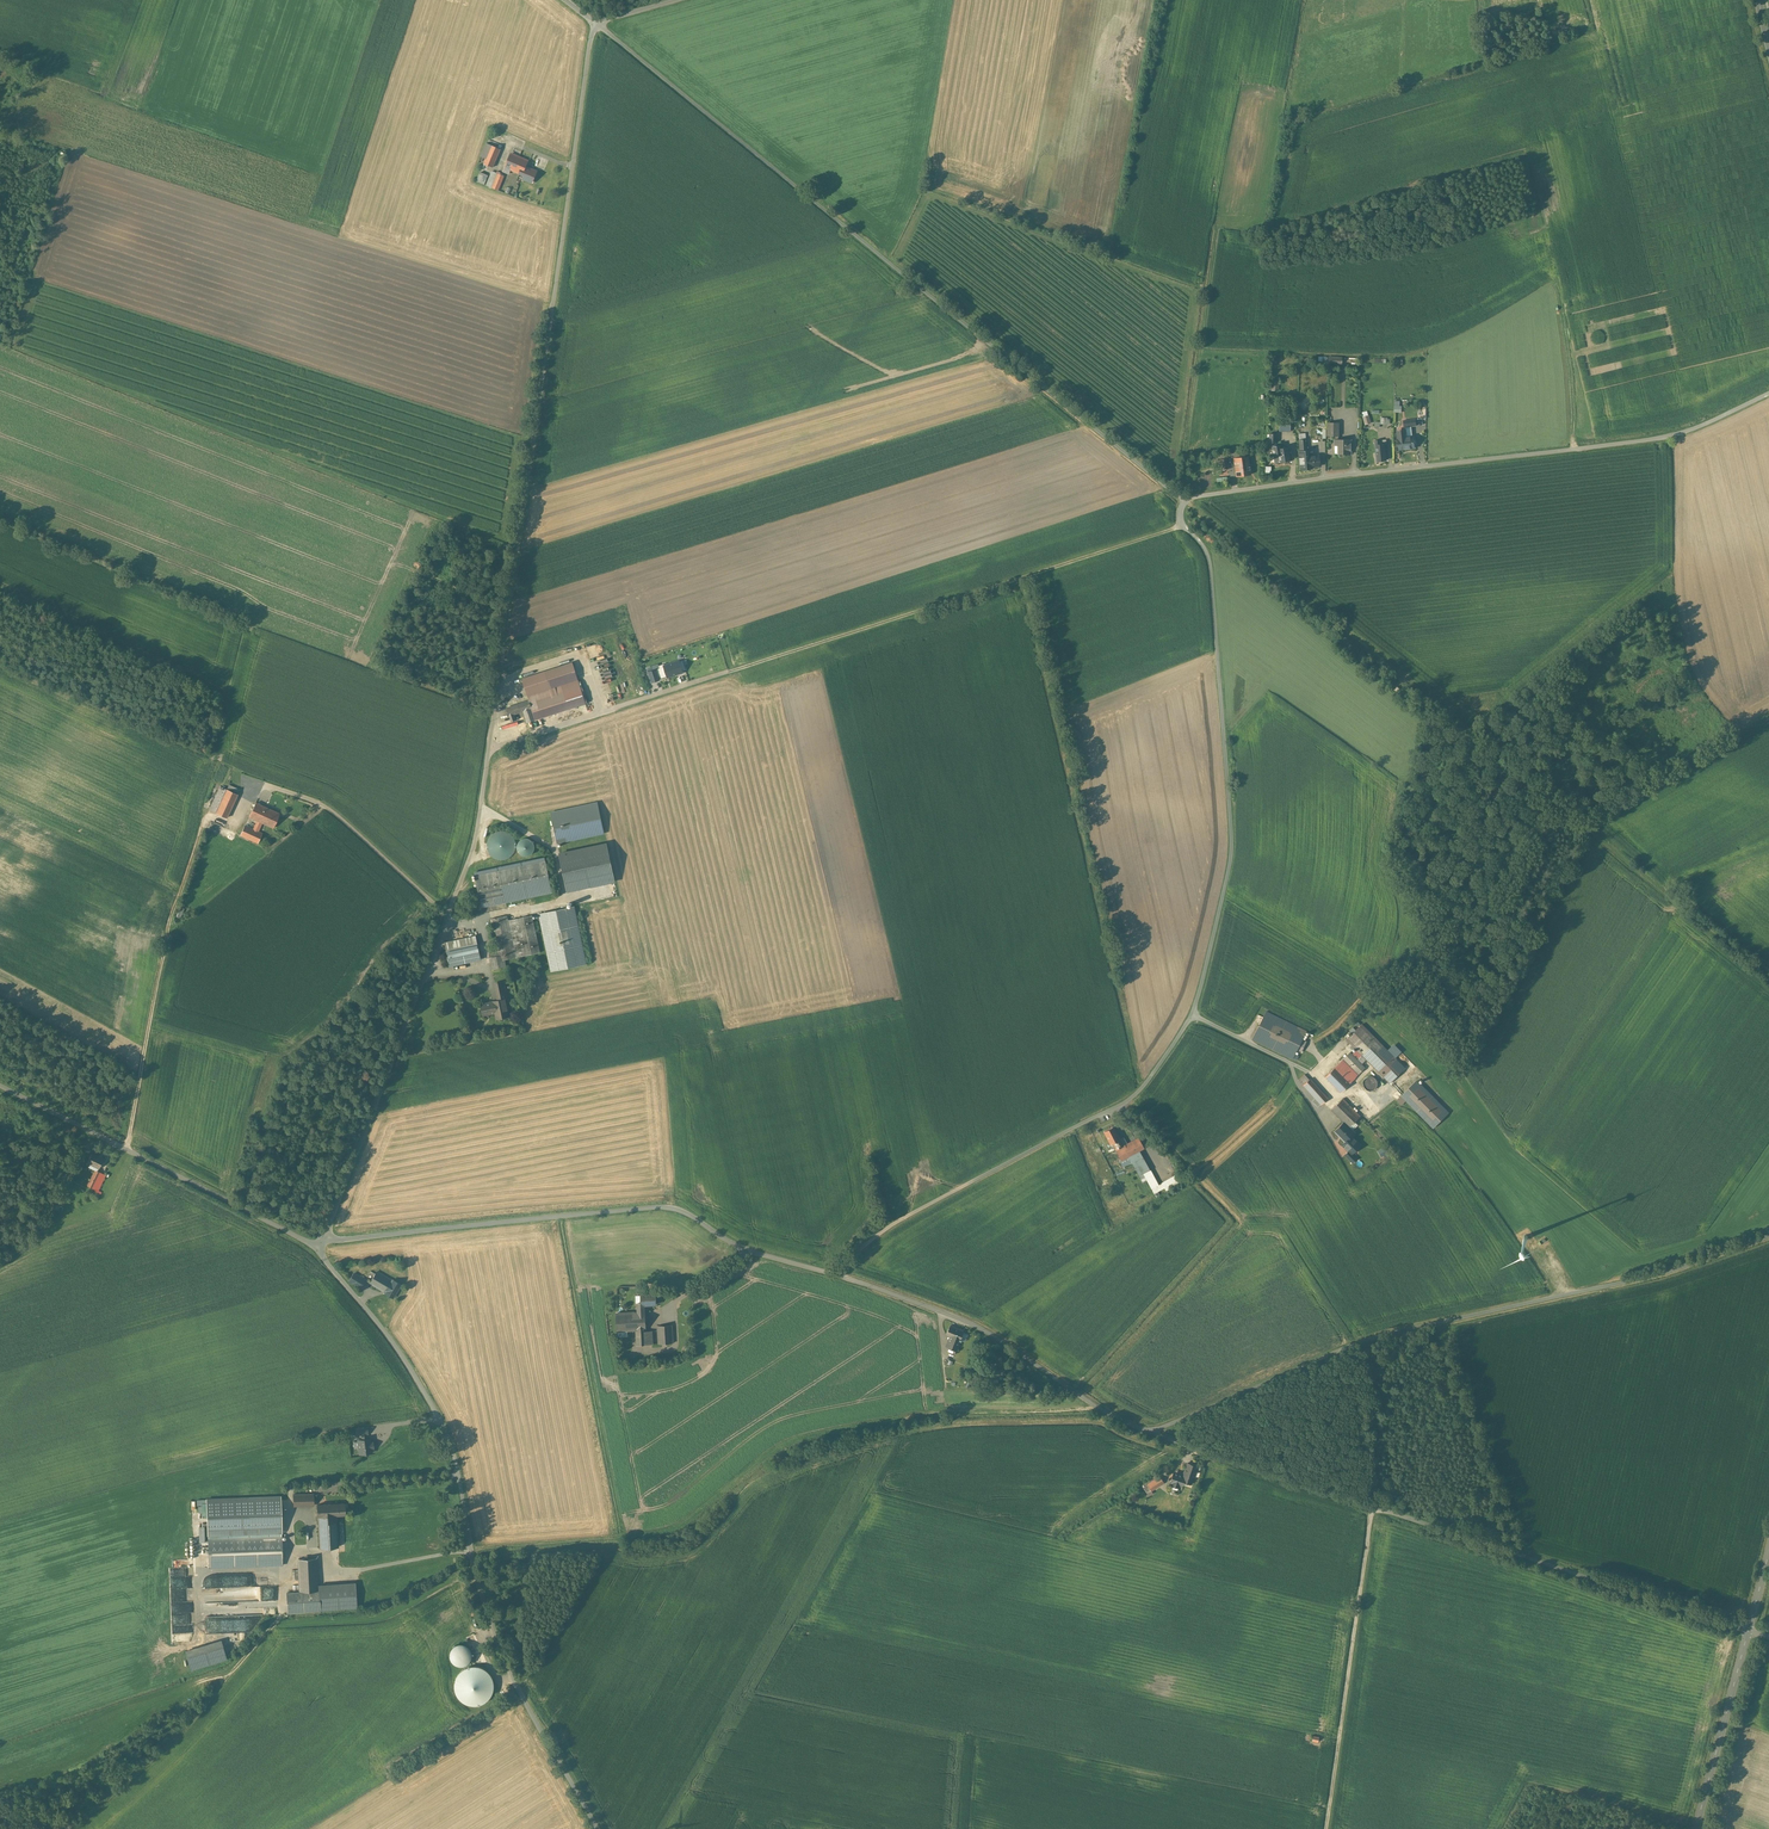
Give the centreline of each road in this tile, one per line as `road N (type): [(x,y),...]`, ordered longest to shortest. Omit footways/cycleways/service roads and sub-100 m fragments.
road 1 (unclassified): [(320,1246),(474,850),(597,24)]
road 2 (unclassified): [(1185,501),(1181,519),(1209,561),(1231,853),(1192,1015),(1135,1098),(888,1228),(837,1274)]
road 3 (unclassified): [(1185,501),(597,24)]
road 4 (track): [(1768,977),(1185,501)]
road 5 (track): [(1096,1407),(927,1415),(803,1439),(776,1451),(676,1531),(471,1550)]
road 6 (unclassified): [(598,1828),(507,1668),(438,1418),(320,1246)]
road 7 (residential): [(1768,1236),(1669,1270),(1380,1334),(1154,1434)]
road 8 (unclassified): [(1154,1434),(1748,1630)]
road 9 (unclassified): [(1768,393),(1649,440),(1185,501)]
road 10 (unclassified): [(320,1246),(663,1207),(746,1250),(837,1274)]
road 11 (track): [(1183,525),(693,683)]
road 12 (unclassified): [(0,1086),(320,1246)]
road 13 (unclassified): [(837,1274),(982,1330),(1096,1407),(1154,1434)]
road 14 (track): [(127,1150),(168,924),(206,819)]
road 15 (track): [(1327,1828),(1372,1509)]
road 16 (tertiary): [(1748,1630),(1696,1828)]
road 17 (track): [(1180,497),(1199,349)]

